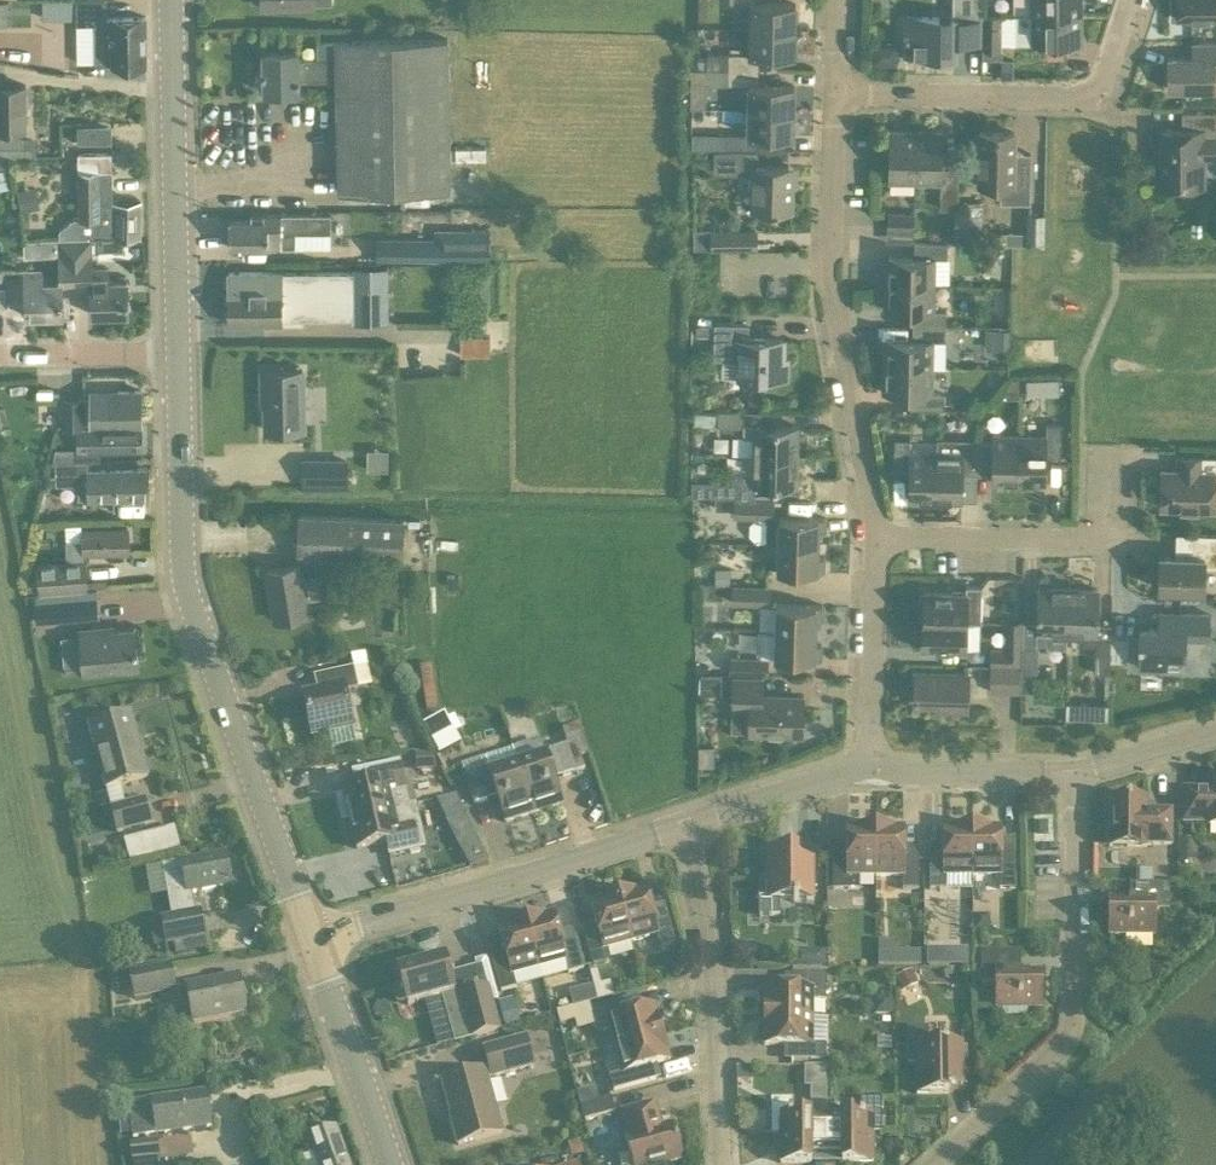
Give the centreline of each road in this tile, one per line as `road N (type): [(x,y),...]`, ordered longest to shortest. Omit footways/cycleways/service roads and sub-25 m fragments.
road 1 (tertiary): [(310,941),(181,567),(174,351)]
road 2 (residential): [(877,536),(828,267),(832,90)]
road 3 (residential): [(938,1164),(1071,1035),(1075,772)]
road 4 (residential): [(310,941),(686,826)]
road 5 (residential): [(832,90),(1099,94),(1130,0)]
road 6 (tertiary): [(174,351),(171,0)]
road 7 (residential): [(686,826),(711,944),(721,1164)]
road 8 (residential): [(877,536),(1123,537),(1125,450)]
road 9 (tertiary): [(391,1164),(310,941)]
road 10 (residential): [(866,768),(877,536)]
road 11 (residential): [(866,768),(1075,772)]
road 12 (residential): [(686,826),(866,768)]
road 13 (residential): [(174,351),(0,351)]
road 14 (residential): [(1075,772),(1215,734)]

